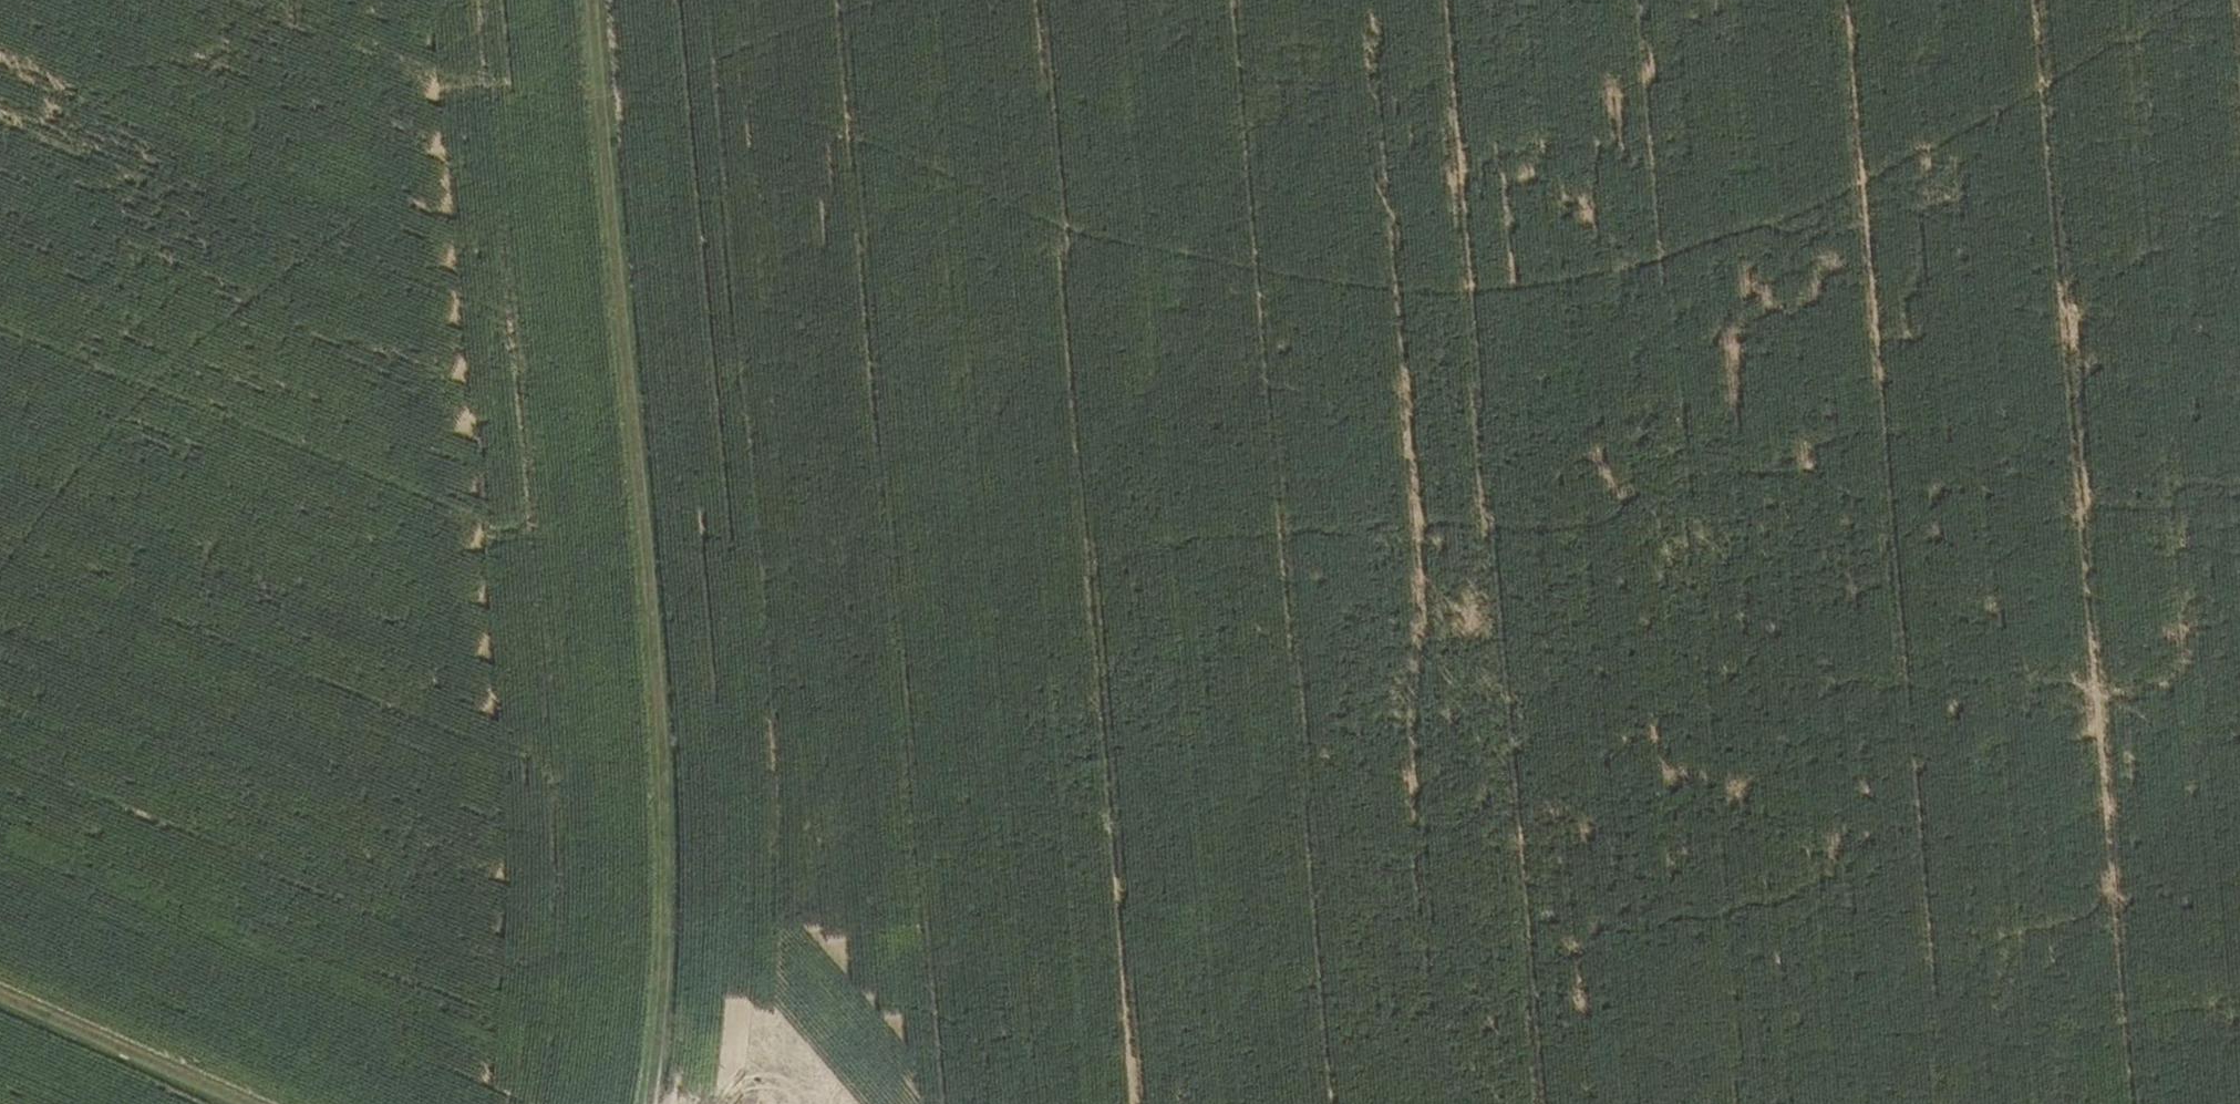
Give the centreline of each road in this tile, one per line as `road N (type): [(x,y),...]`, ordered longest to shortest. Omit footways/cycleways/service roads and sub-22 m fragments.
road 1 (track): [(653,1103),(661,1034),(658,809),(588,0)]
road 2 (track): [(248,1103),(0,989)]

